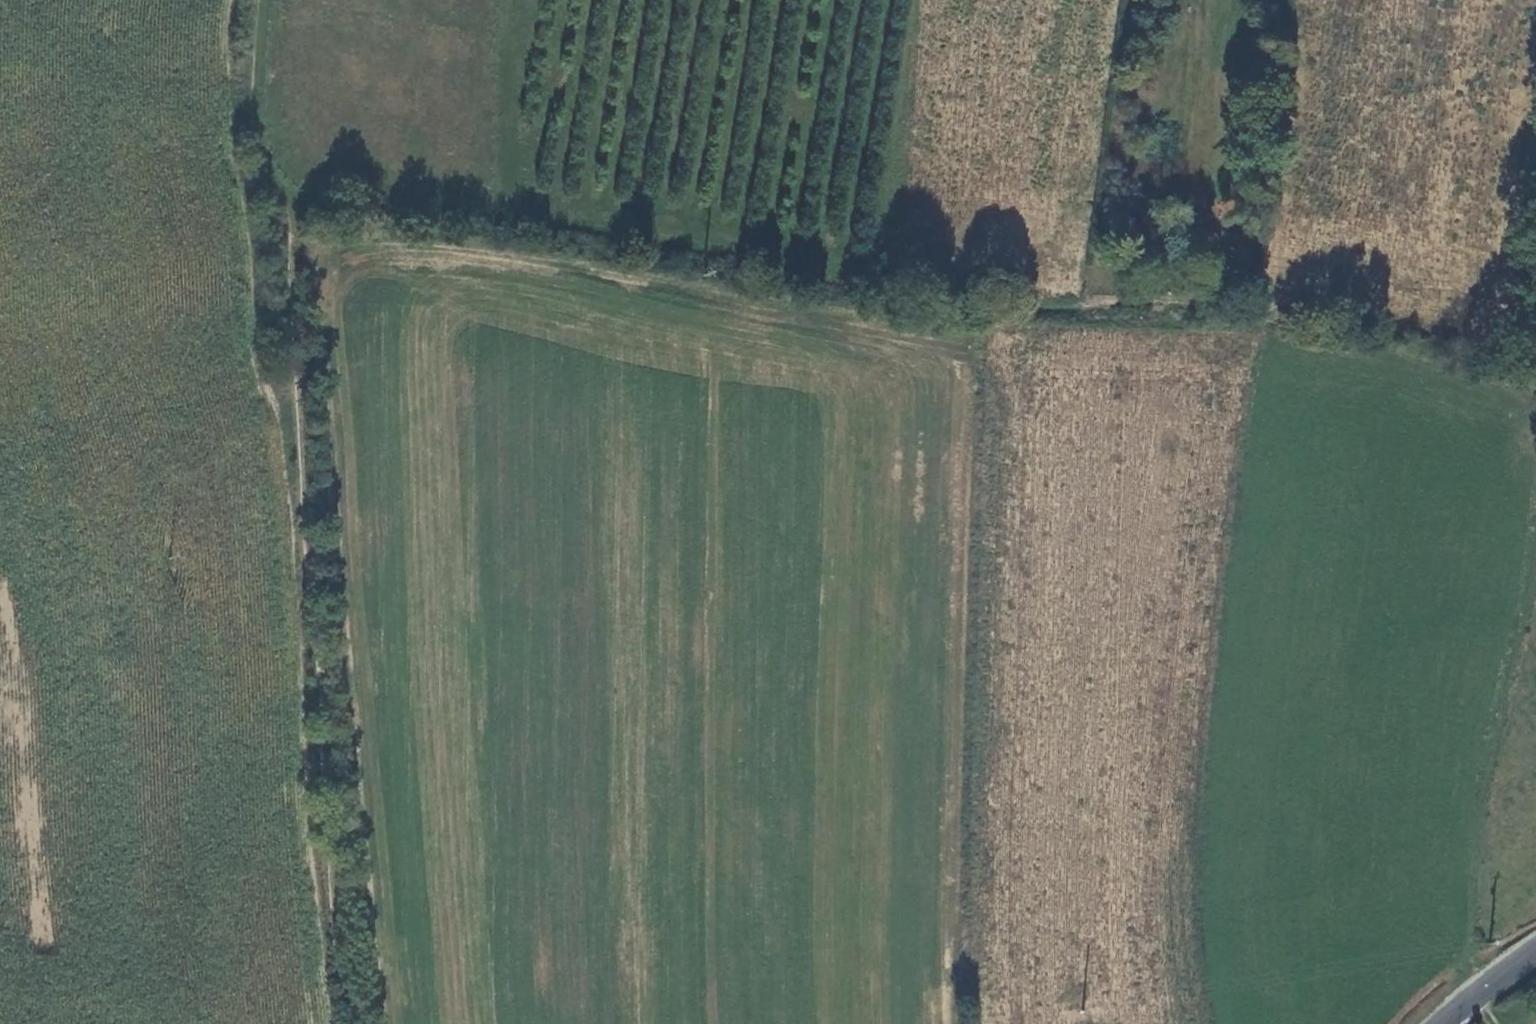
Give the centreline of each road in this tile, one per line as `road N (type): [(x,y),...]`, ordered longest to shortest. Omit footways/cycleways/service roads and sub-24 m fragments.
road 1 (tertiary): [(1441,1023),(1535,945)]

